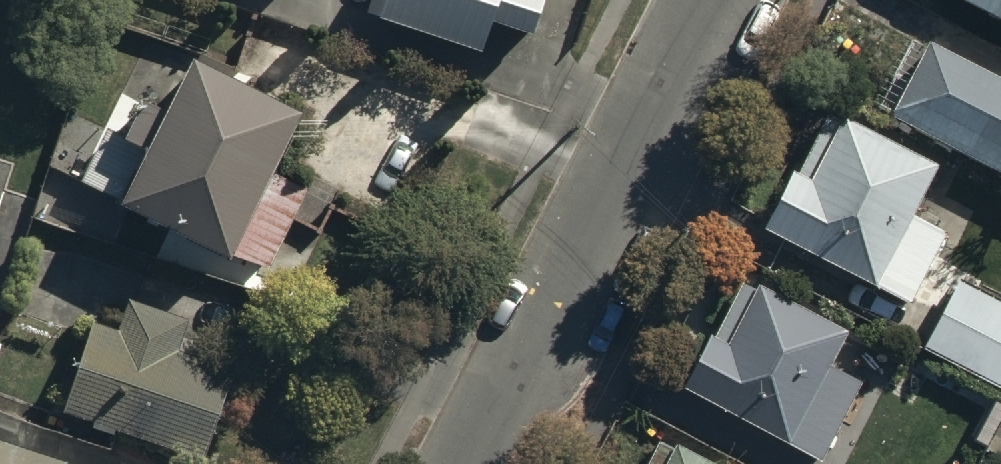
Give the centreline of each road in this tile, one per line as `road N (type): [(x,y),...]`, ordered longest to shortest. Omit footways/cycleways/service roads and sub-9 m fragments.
road 1 (residential): [(475,463),(714,0)]

